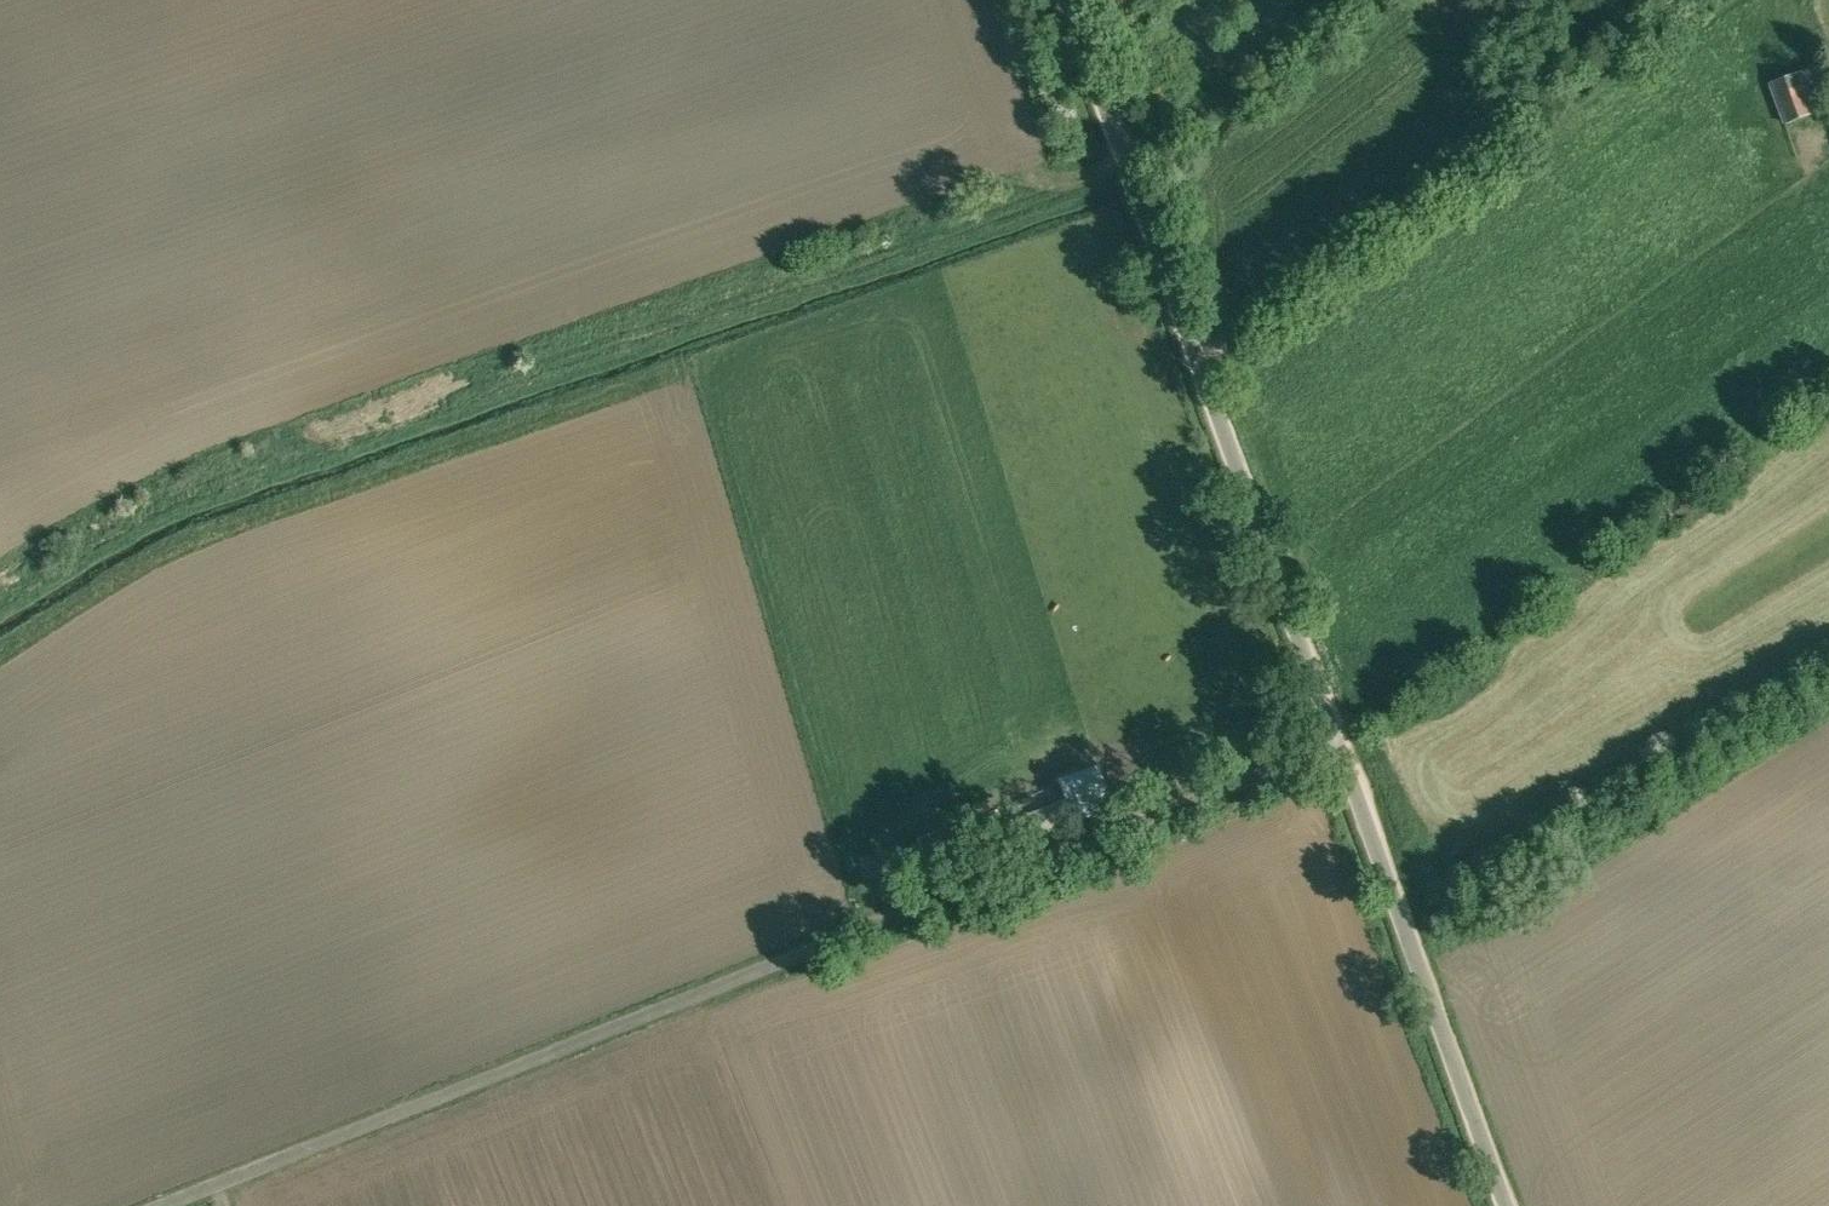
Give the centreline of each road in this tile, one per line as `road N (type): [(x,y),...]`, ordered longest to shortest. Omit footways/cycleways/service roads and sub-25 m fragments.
road 1 (unclassified): [(180,1205),(1334,747)]
road 2 (unclassified): [(1334,747),(1062,0)]
road 3 (track): [(1194,361),(1498,137),(1704,0)]
road 4 (unclassified): [(1503,1205),(1334,747)]

